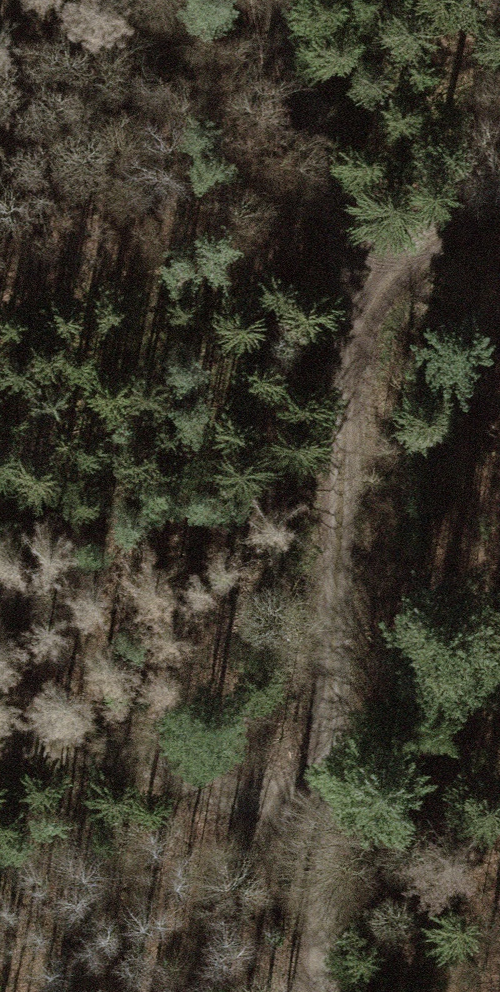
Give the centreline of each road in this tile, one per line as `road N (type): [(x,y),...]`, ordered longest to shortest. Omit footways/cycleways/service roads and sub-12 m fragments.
road 1 (track): [(296,0),(356,300),(331,615),(324,991)]
road 2 (track): [(321,842),(112,753),(0,747)]
road 3 (track): [(356,300),(499,205)]

